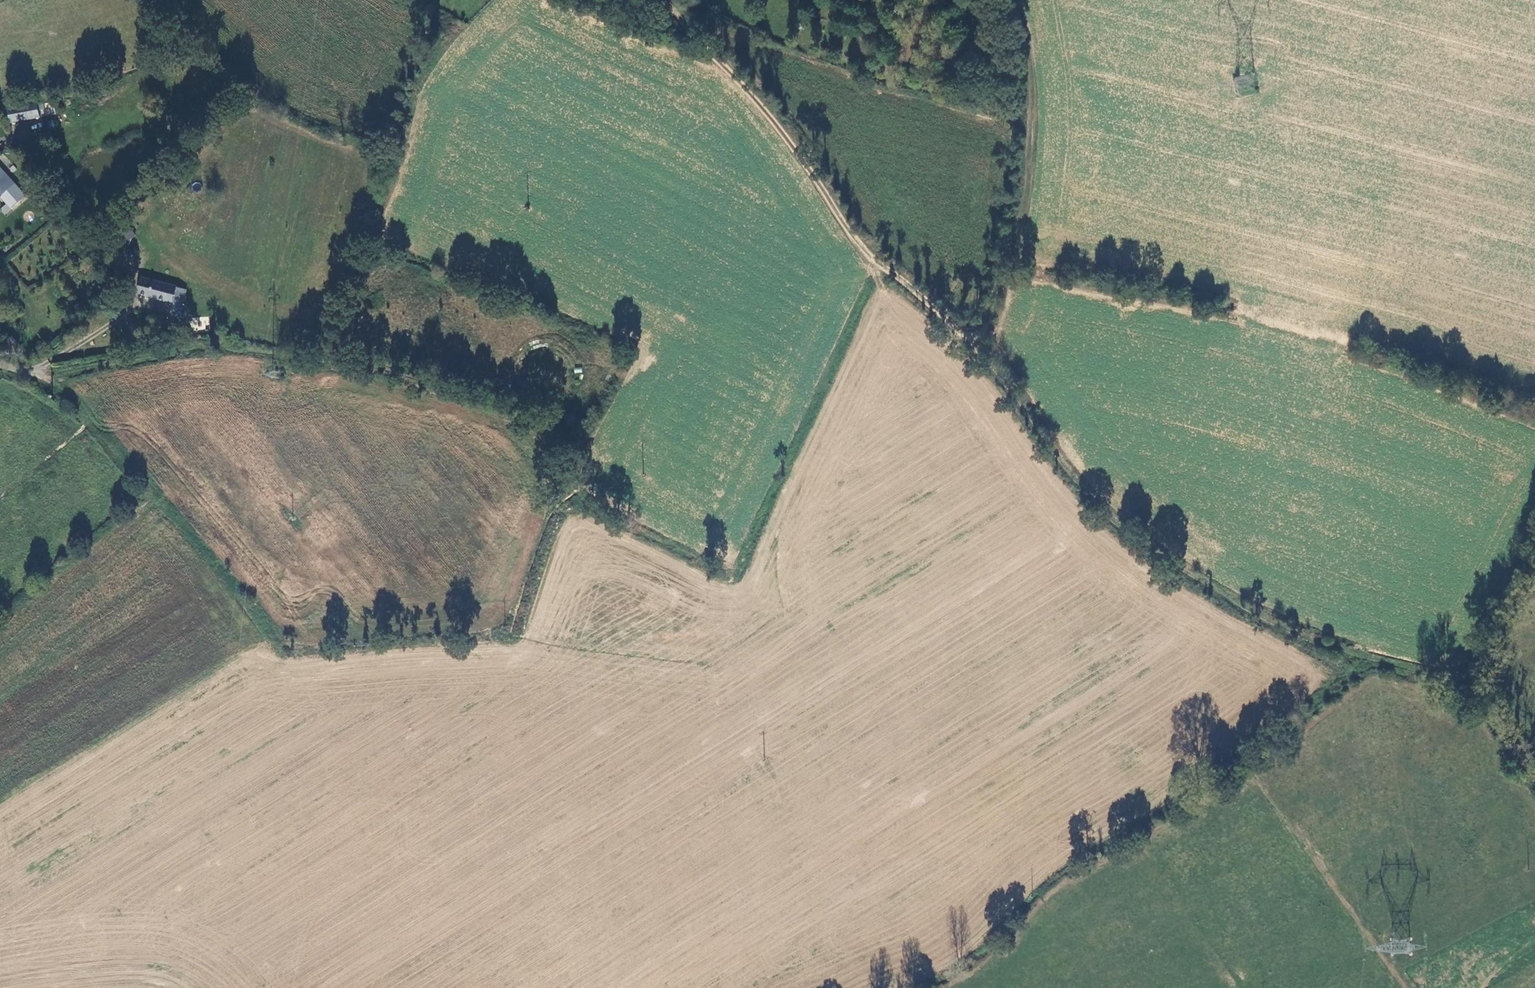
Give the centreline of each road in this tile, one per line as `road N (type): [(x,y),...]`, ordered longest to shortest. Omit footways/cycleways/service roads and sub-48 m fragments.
road 1 (track): [(33,370),(162,354),(255,353),(454,394),(557,434),(574,458)]
road 2 (track): [(663,0),(792,145),(855,240),(971,345)]
road 3 (track): [(1534,550),(1465,681)]

